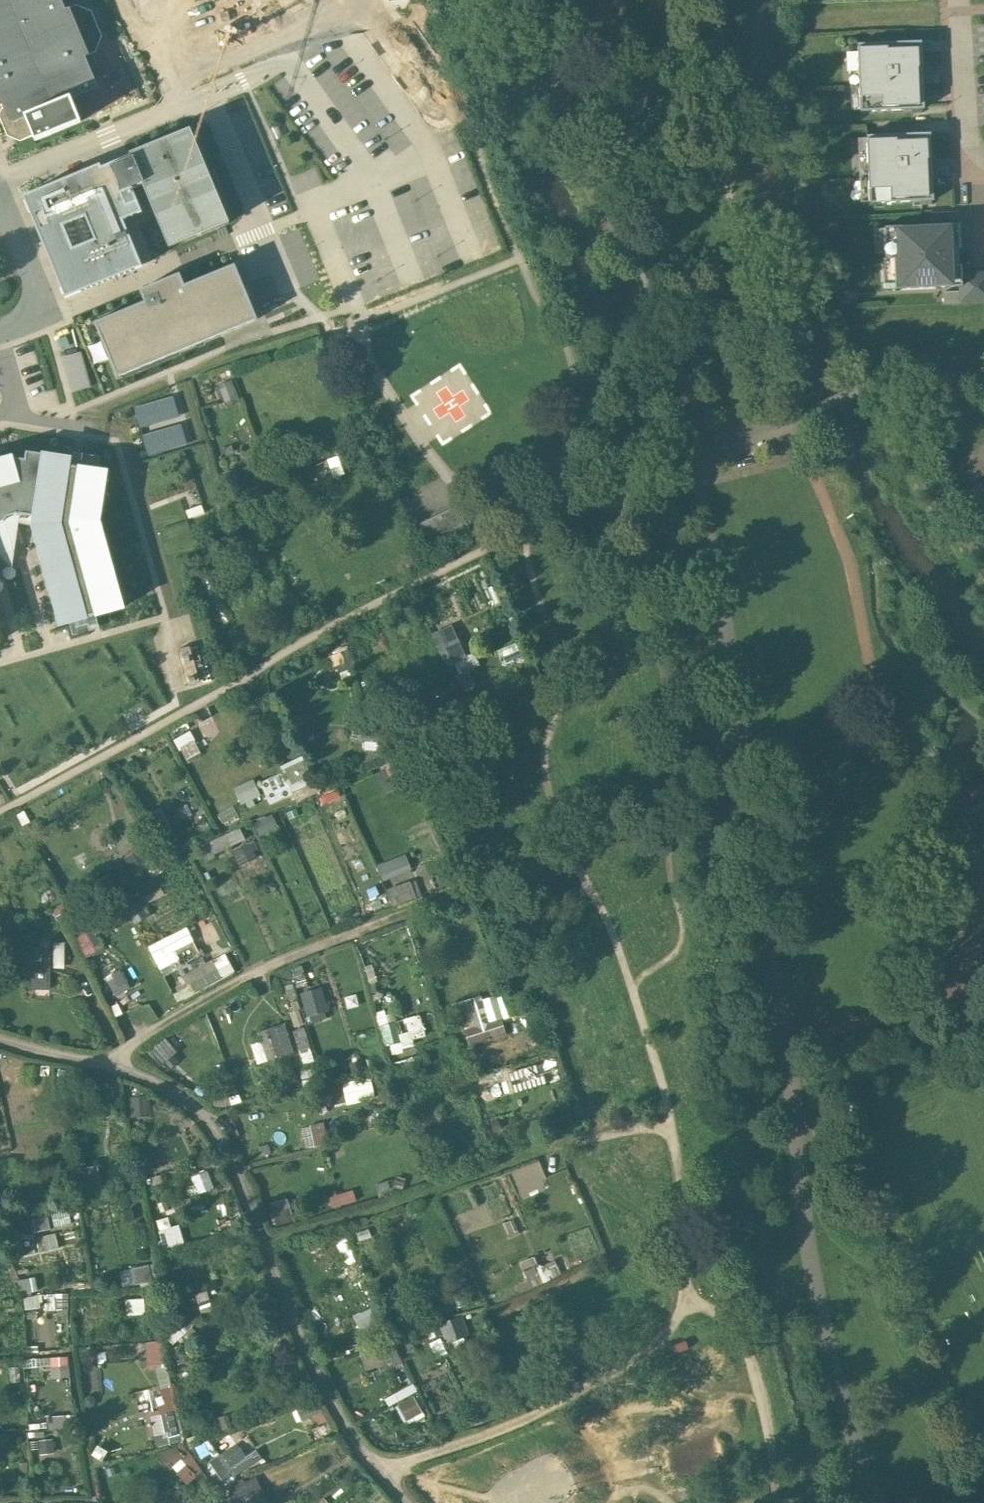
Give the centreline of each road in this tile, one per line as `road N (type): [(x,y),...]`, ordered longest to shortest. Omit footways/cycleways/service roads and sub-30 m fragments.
road 1 (residential): [(0,333),(44,316),(0,203)]
road 2 (residential): [(963,0),(969,138),(983,162)]

